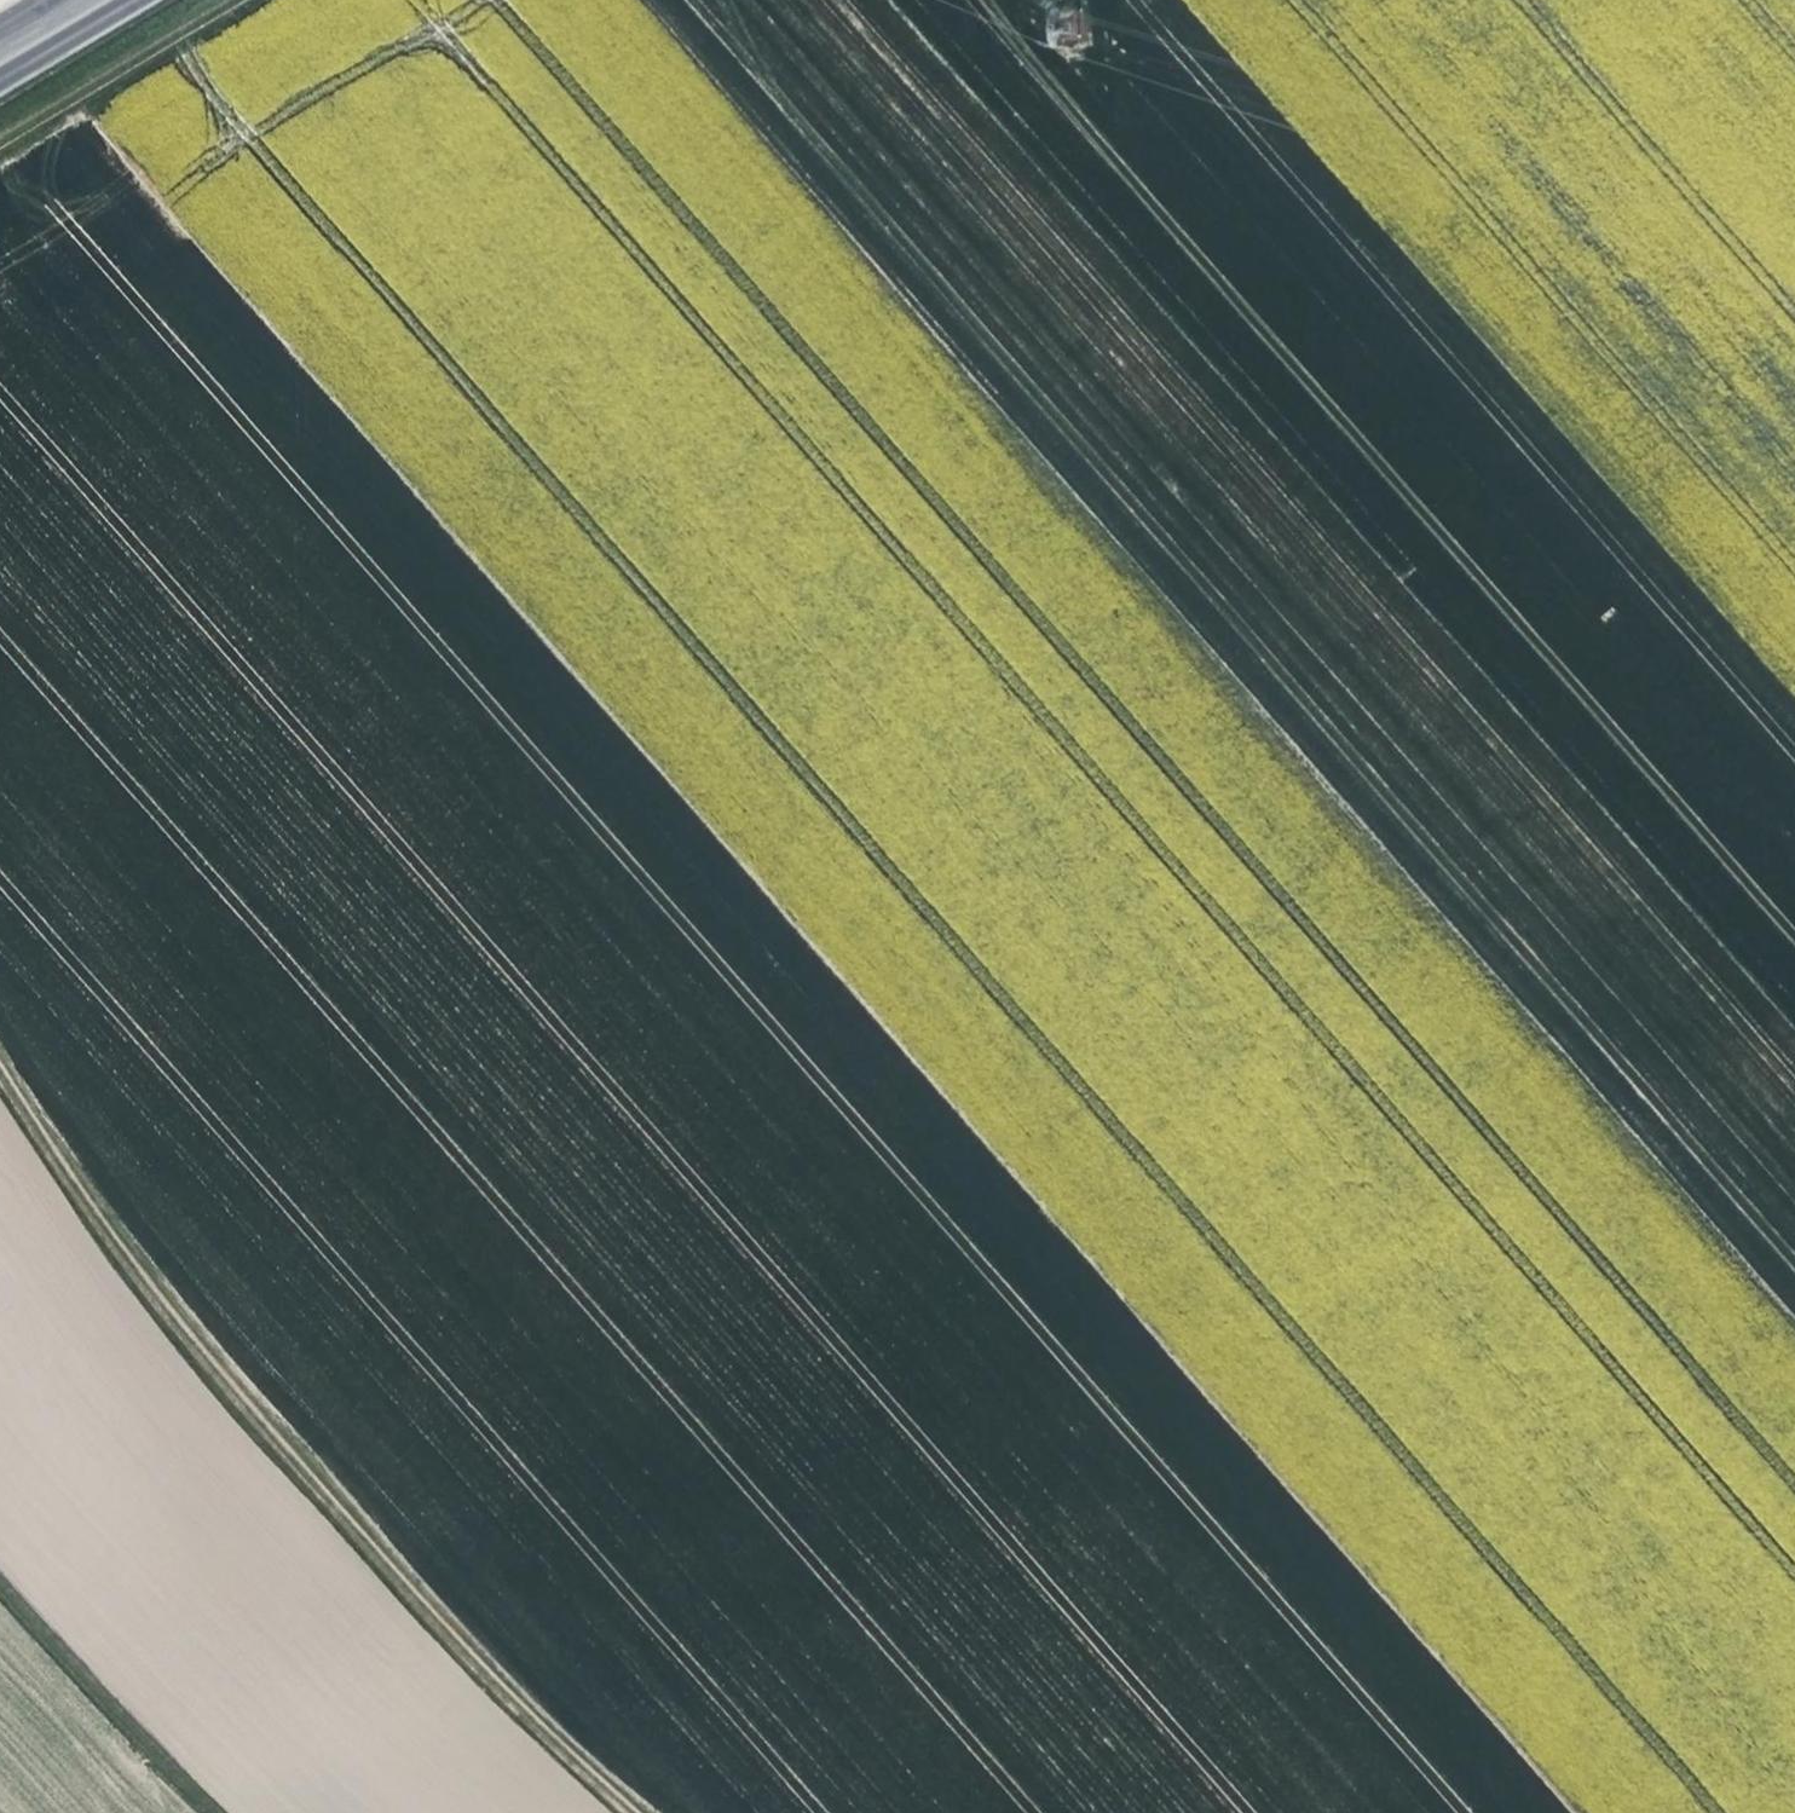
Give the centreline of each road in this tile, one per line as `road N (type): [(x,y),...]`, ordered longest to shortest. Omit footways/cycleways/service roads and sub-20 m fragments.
road 1 (track): [(640,1812),(514,1693),(302,1467),(116,1234),(0,1061)]
road 2 (track): [(0,1578),(219,1812)]
road 3 (track): [(0,147),(248,0)]
road 4 (primary): [(0,75),(127,0)]

